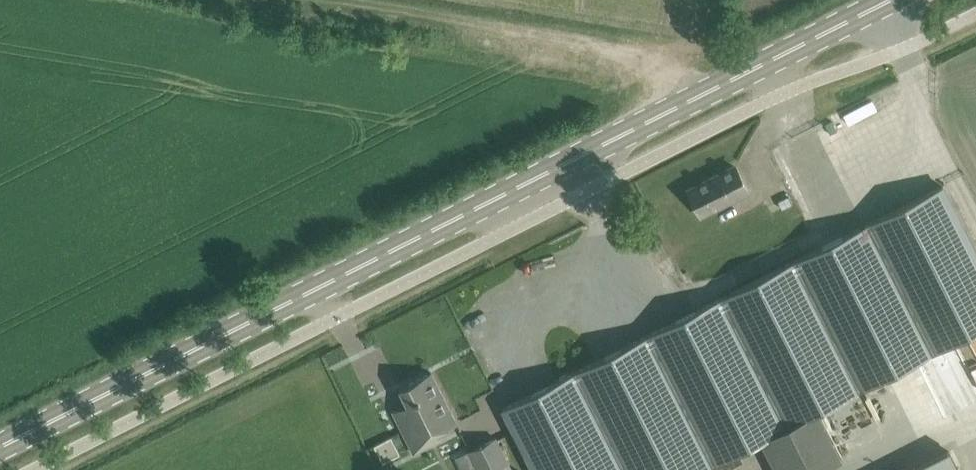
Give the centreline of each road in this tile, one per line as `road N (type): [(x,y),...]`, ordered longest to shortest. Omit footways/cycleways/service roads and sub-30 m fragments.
road 1 (primary): [(0,451),(893,0)]
road 2 (track): [(285,0),(640,54),(697,70),(708,91)]

